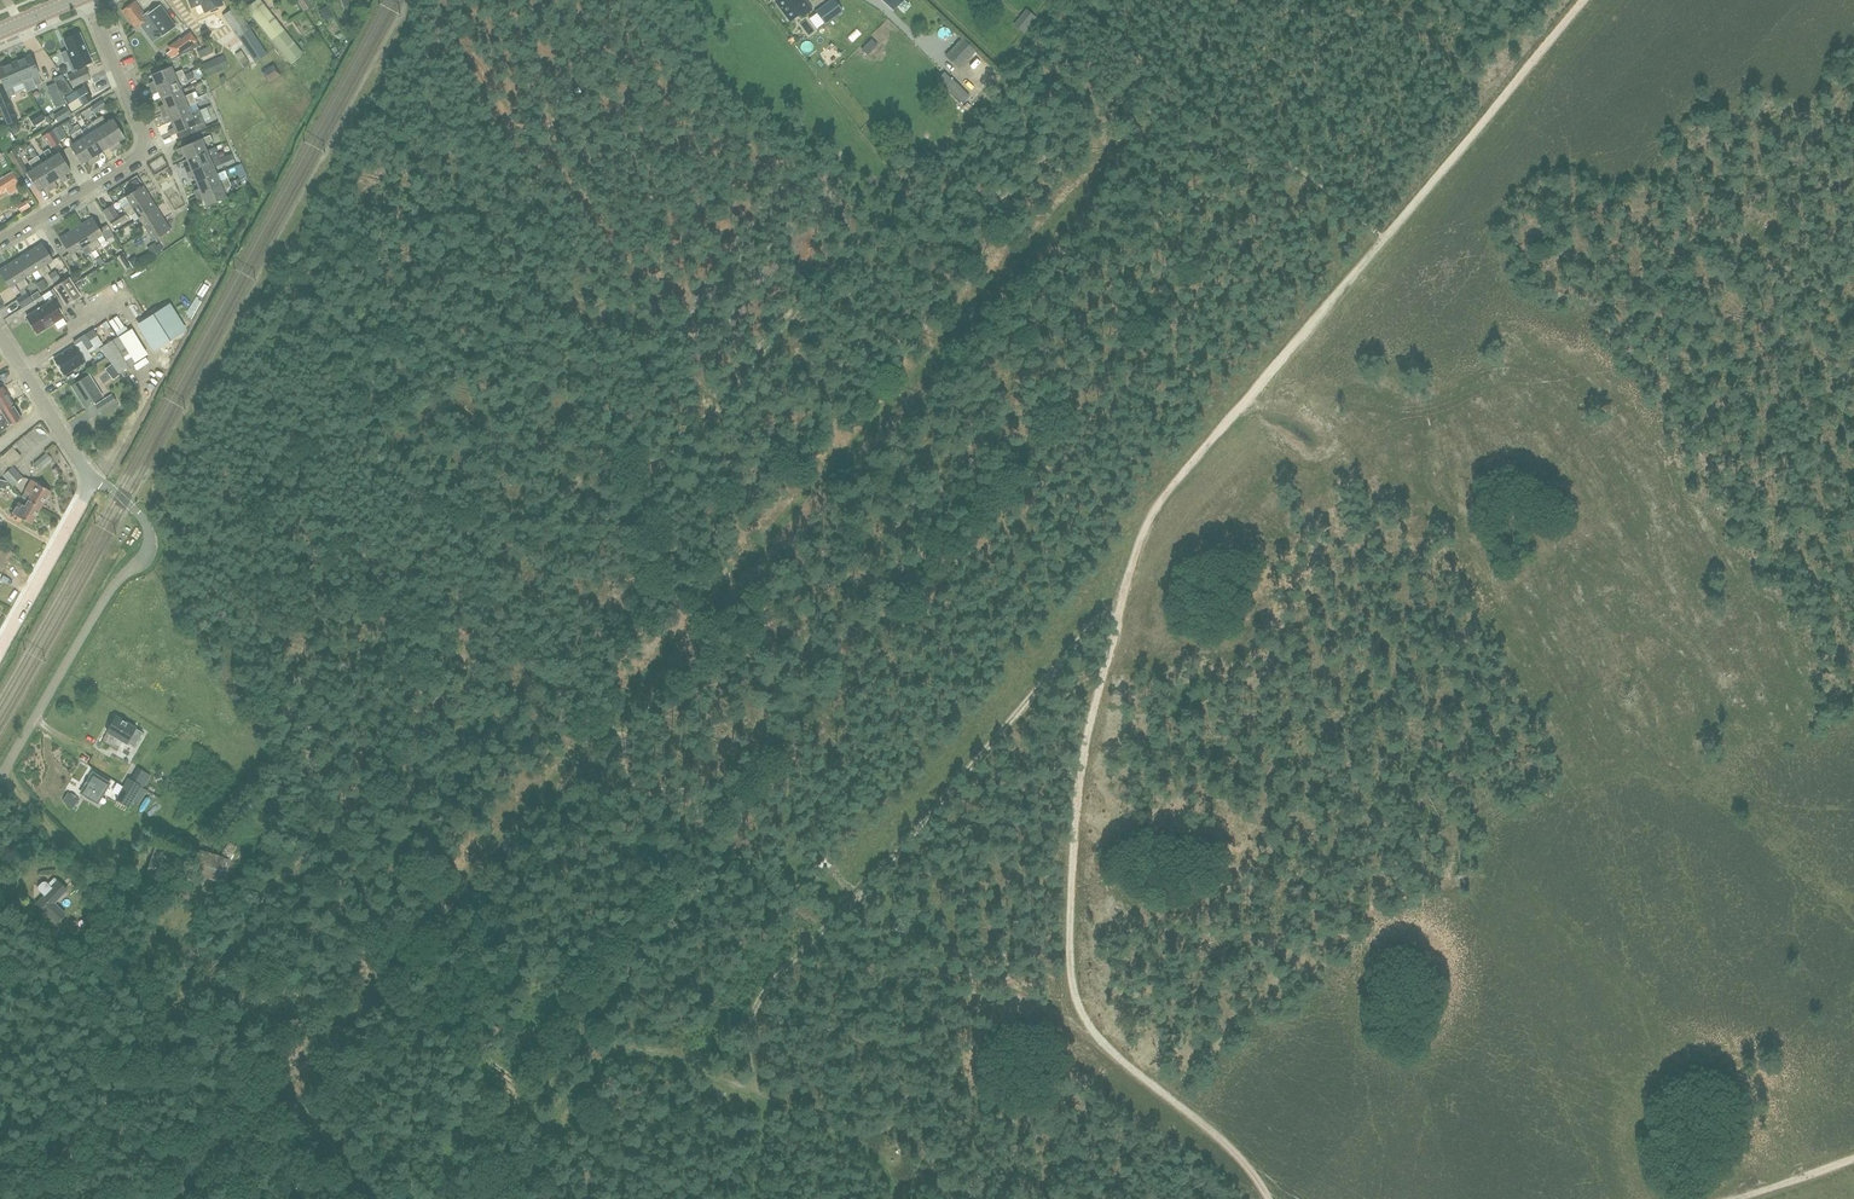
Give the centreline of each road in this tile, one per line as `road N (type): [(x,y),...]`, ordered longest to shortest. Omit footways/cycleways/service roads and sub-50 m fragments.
road 1 (track): [(1269,1198),(1242,1160),(1111,1050),(1075,1003),(1075,817),(1095,704),(1139,540),(1156,507),(1583,0)]
road 2 (track): [(1126,592),(764,990),(746,1037),(763,1150),(757,1198)]
road 3 (track): [(897,1198),(877,1162),(849,1142),(694,1066),(637,1051),(606,1061),(548,1122),(509,1198)]
road 4 (track): [(1382,235),(1166,79),(1077,0)]
road 5 (residential): [(0,775),(114,585),(149,549),(145,521),(94,478)]
road 6 (residential): [(0,243),(147,151),(87,0)]
road 7 (track): [(369,1198),(278,1080),(167,1198)]
road 8 (residential): [(0,649),(94,478)]
road 9 (residential): [(94,478),(0,335)]
road 10 (track): [(1719,1198),(1853,1158)]

